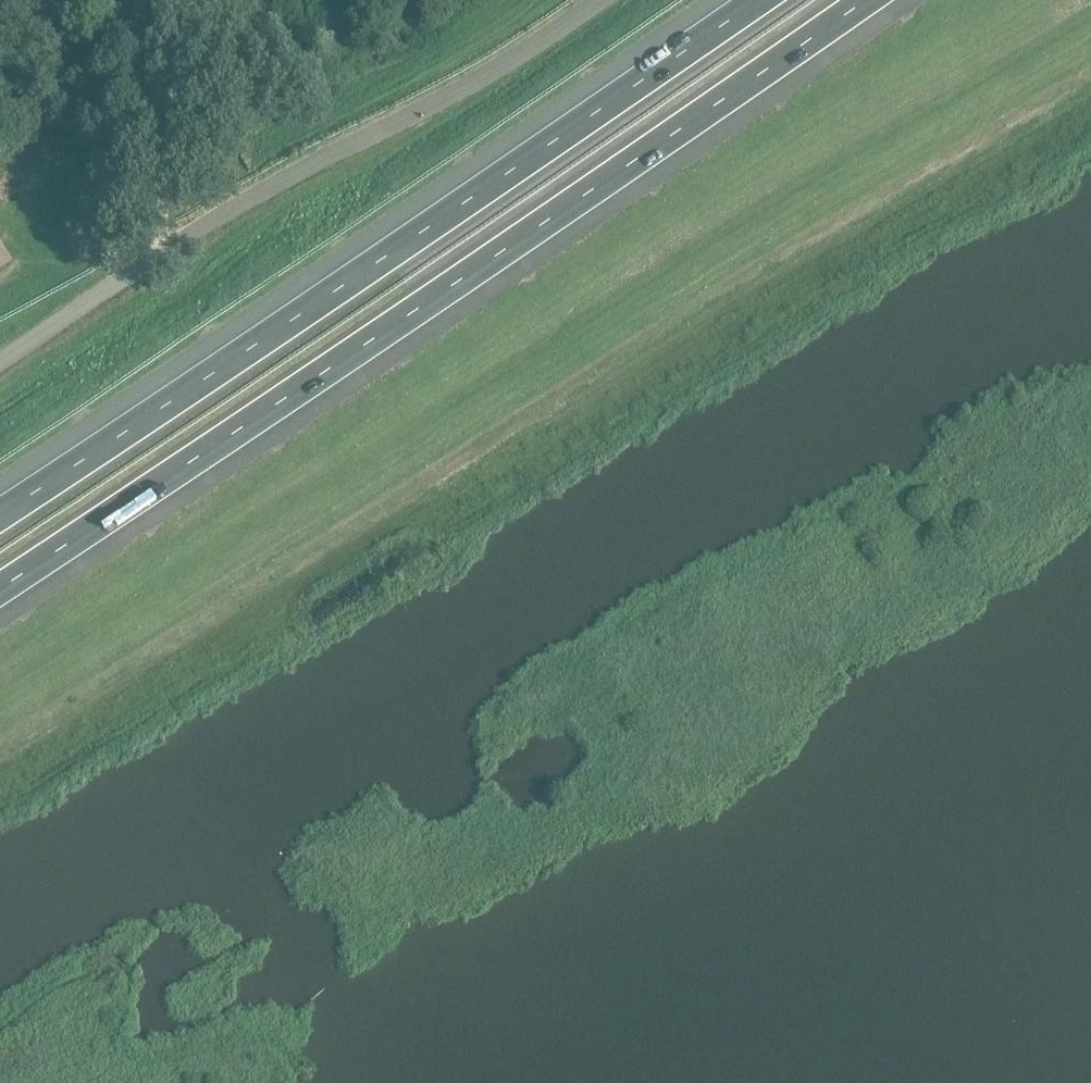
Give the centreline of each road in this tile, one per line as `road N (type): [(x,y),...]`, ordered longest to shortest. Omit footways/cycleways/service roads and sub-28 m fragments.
road 1 (motorway): [(0,594),(874,0)]
road 2 (motorway): [(752,0),(0,511)]
road 3 (unclassified): [(595,0),(519,54),(329,152),(0,362)]
road 4 (track): [(159,257),(190,0)]

